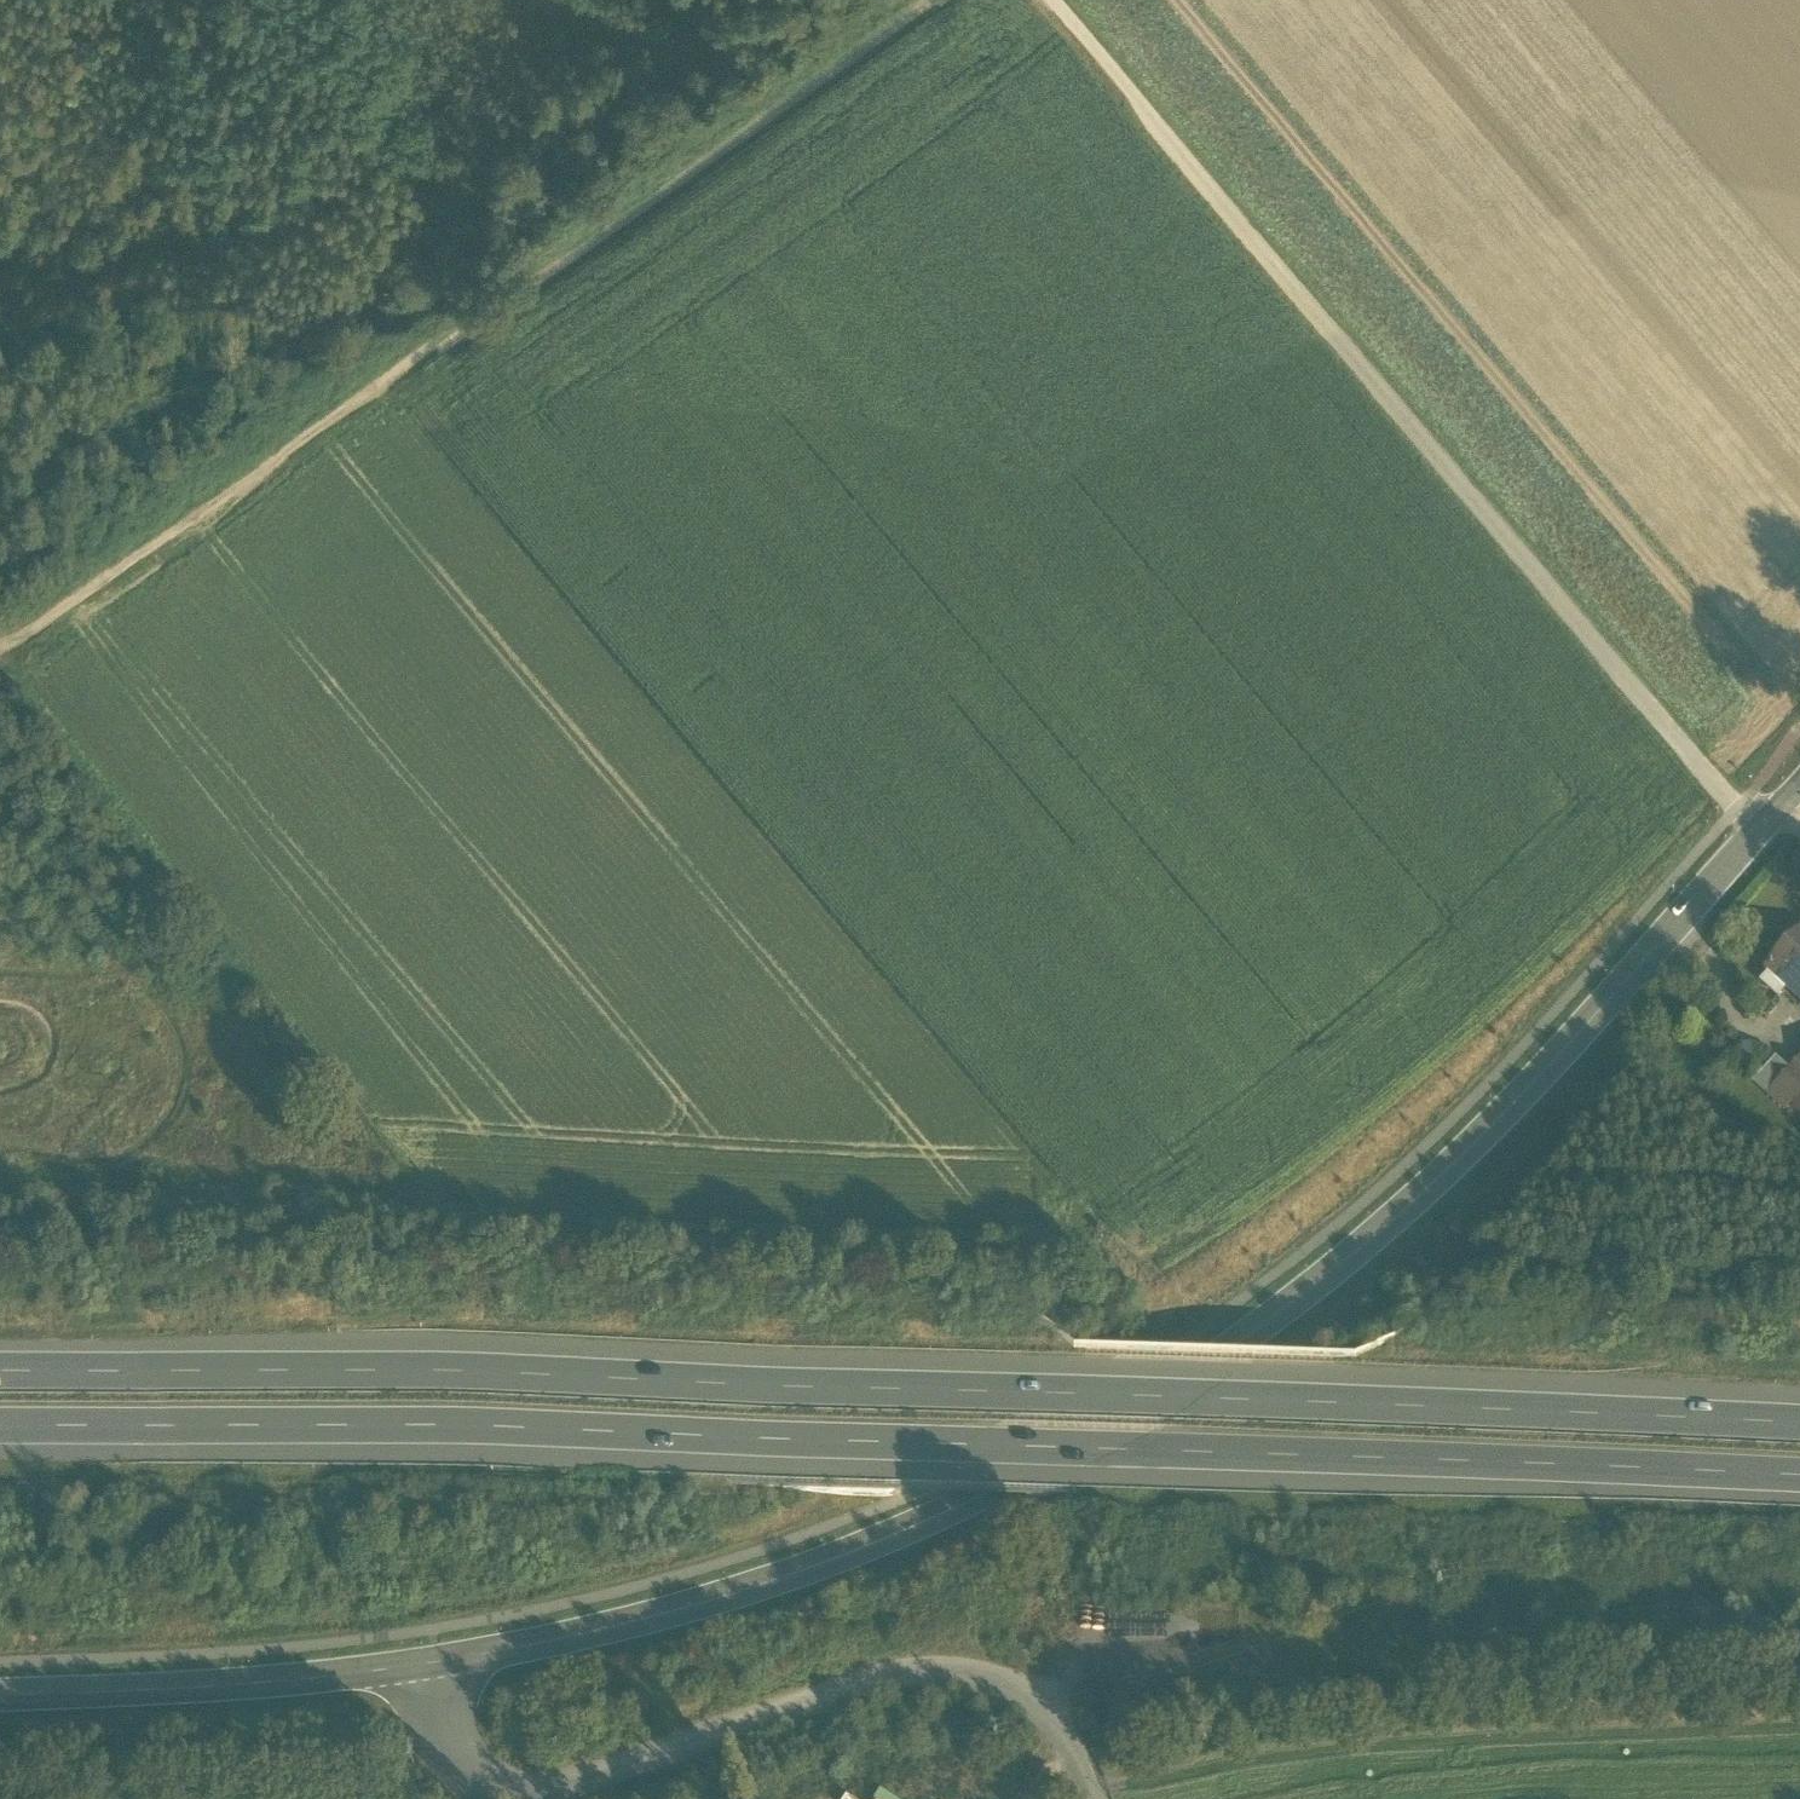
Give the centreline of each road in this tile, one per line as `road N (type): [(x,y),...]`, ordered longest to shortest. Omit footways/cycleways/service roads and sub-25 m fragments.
road 1 (tertiary): [(0,1694),(336,1675),(556,1641),(726,1592),(1079,1446),(1272,1326),(1420,1193),(1799,788)]
road 2 (motorway): [(0,1440),(957,1447),(1799,1484)]
road 3 (motorway): [(1799,1429),(1036,1397),(0,1387)]
road 4 (track): [(1799,831),(1716,791),(1053,0)]
road 5 (track): [(929,0),(425,354)]
road 6 (track): [(0,662),(425,354)]

